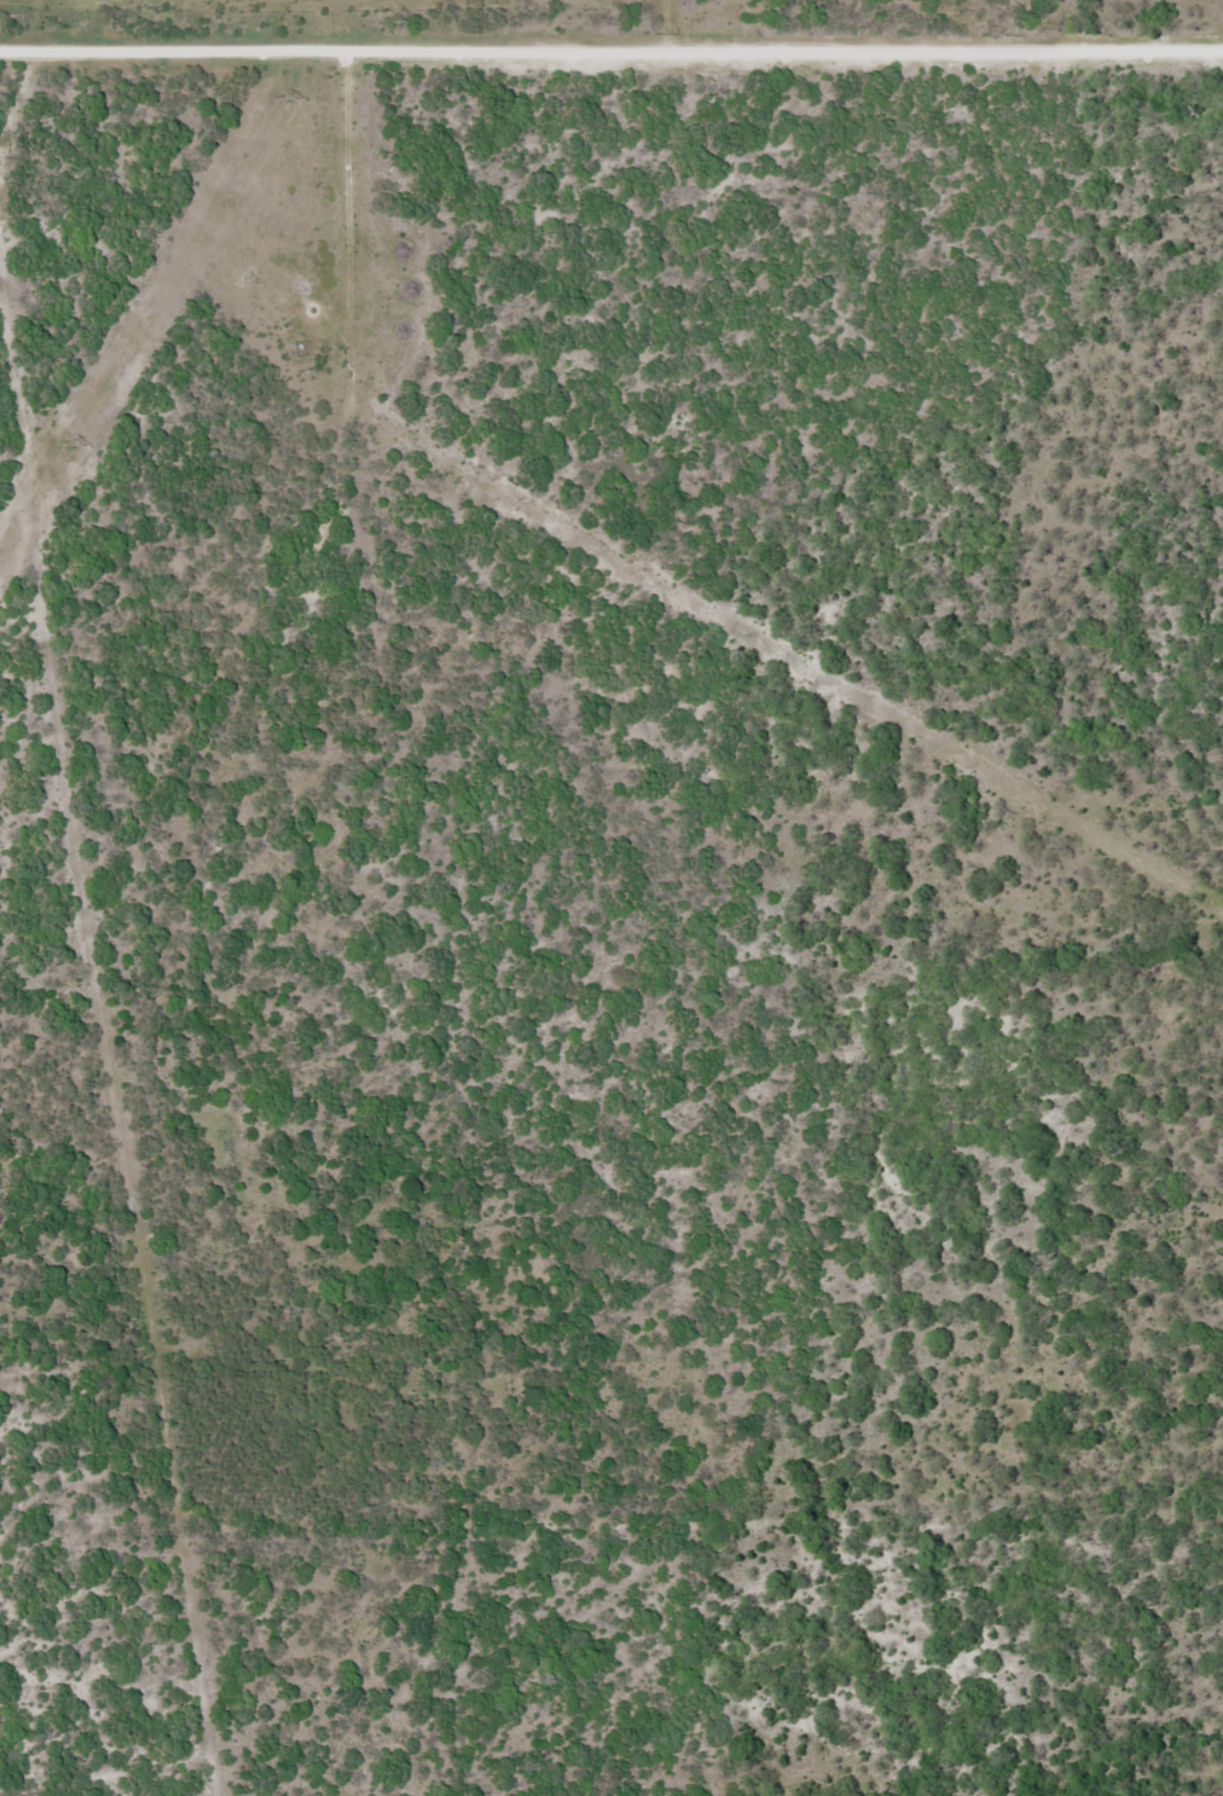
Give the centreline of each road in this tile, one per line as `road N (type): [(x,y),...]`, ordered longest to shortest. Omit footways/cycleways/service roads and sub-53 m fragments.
road 1 (track): [(0,42),(1222,60)]

